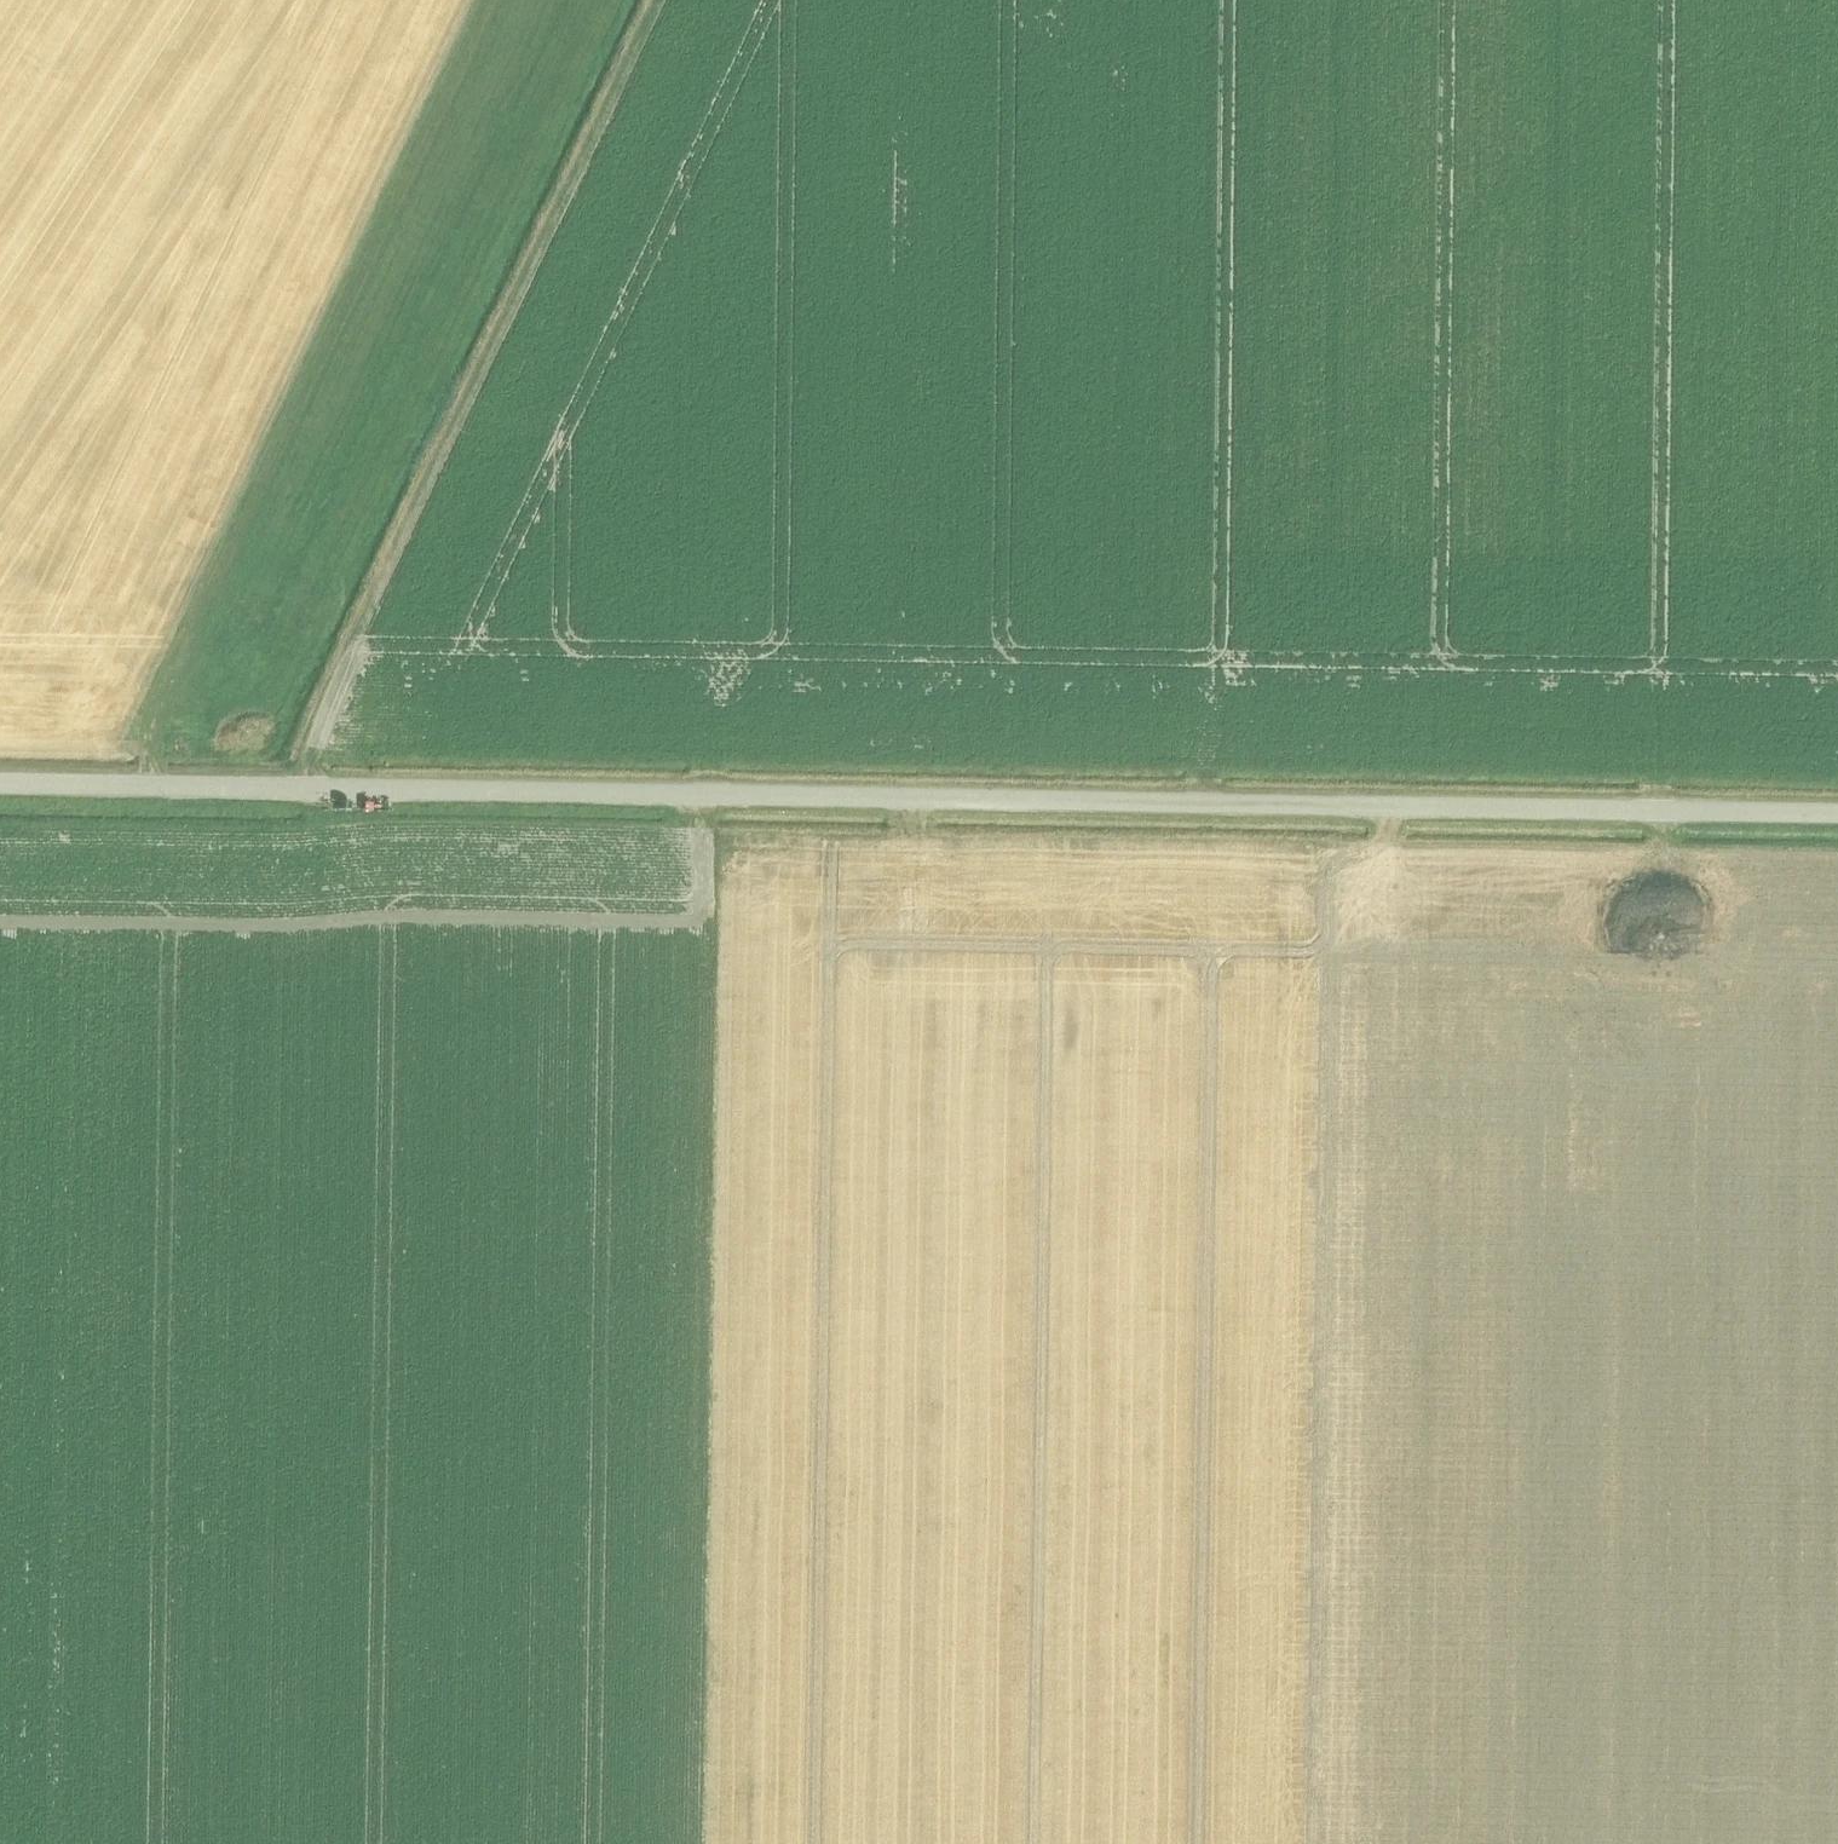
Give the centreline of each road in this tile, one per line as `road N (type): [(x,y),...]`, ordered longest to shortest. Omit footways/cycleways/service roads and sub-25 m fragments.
road 1 (unclassified): [(0,786),(1837,819)]

